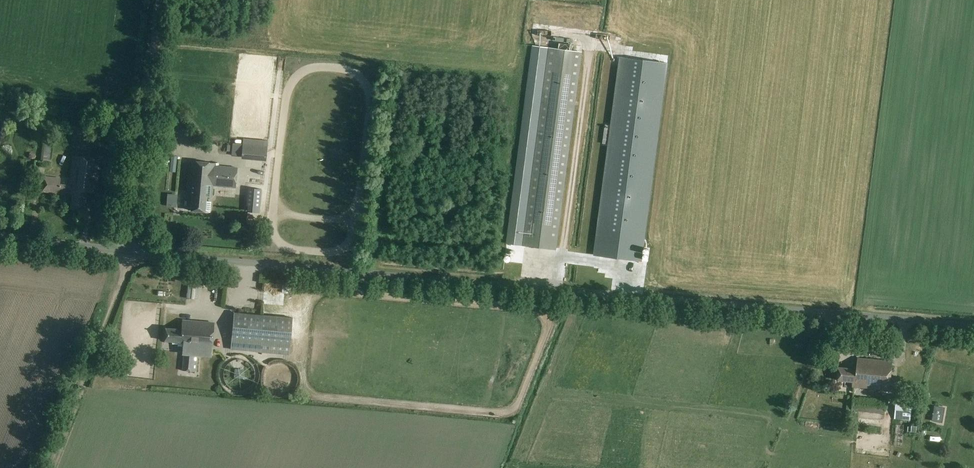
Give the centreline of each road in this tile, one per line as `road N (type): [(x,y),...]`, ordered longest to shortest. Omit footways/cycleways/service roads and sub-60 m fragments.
road 1 (unclassified): [(973,325),(127,252)]
road 2 (unclassified): [(127,252),(159,0)]
road 3 (track): [(48,467),(127,252)]
road 4 (unclassified): [(127,252),(0,235)]

